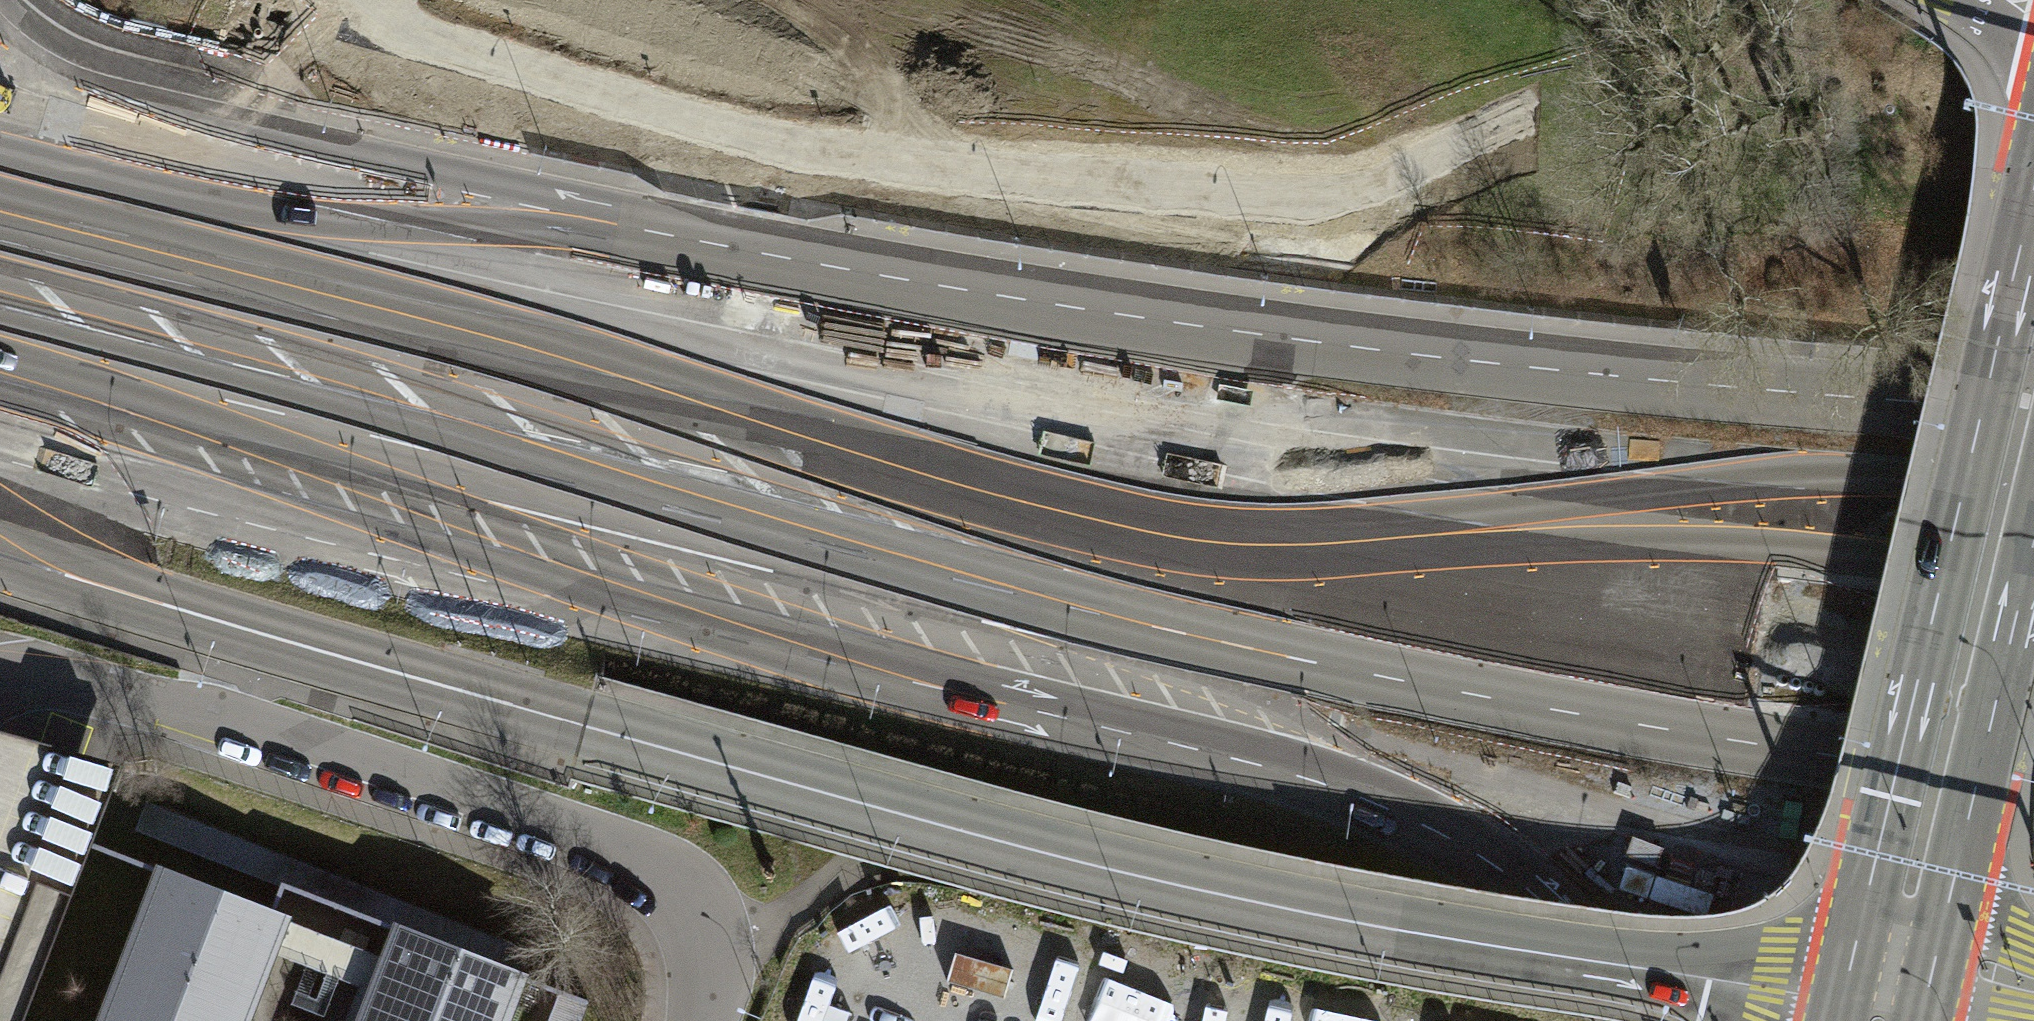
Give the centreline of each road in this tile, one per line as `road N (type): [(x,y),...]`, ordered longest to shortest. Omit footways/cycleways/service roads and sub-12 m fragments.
road 1 (primary): [(0,340),(563,486),(1275,654),(1746,743),(2033,782)]
road 2 (secondary): [(0,554),(552,718),(1177,885),(1492,948),(1843,997)]
road 3 (primary): [(2033,409),(1523,367),(1077,308),(714,245),(210,137)]
road 4 (primary): [(0,441),(211,512),(1315,782),(1446,836),(1515,880),(1584,939),(1641,1020)]
road 5 (motorway): [(1169,439),(776,373),(0,204)]
road 6 (motorway): [(2033,575),(1520,513),(1169,439)]
road 7 (residential): [(703,1020),(707,958),(697,919),(673,885),(634,860),(140,696),(43,675),(0,678)]
road 8 (secondary): [(2033,188),(1843,997)]
road 9 (motorway): [(1836,475),(1169,439)]
road 10 (secondary): [(1958,863),(2033,543)]
road 11 (track): [(1805,752),(2033,694)]
road 12 (secondary): [(210,137),(47,77),(0,50)]
road 13 (primary): [(210,137),(0,103)]
road 14 (primary): [(2033,461),(1836,475)]
road 15 (motorway): [(2033,487),(1836,475)]
road 16 (secondary): [(1921,1020),(1958,863)]
road 17 (secondary): [(2033,963),(1999,928),(1958,863)]

